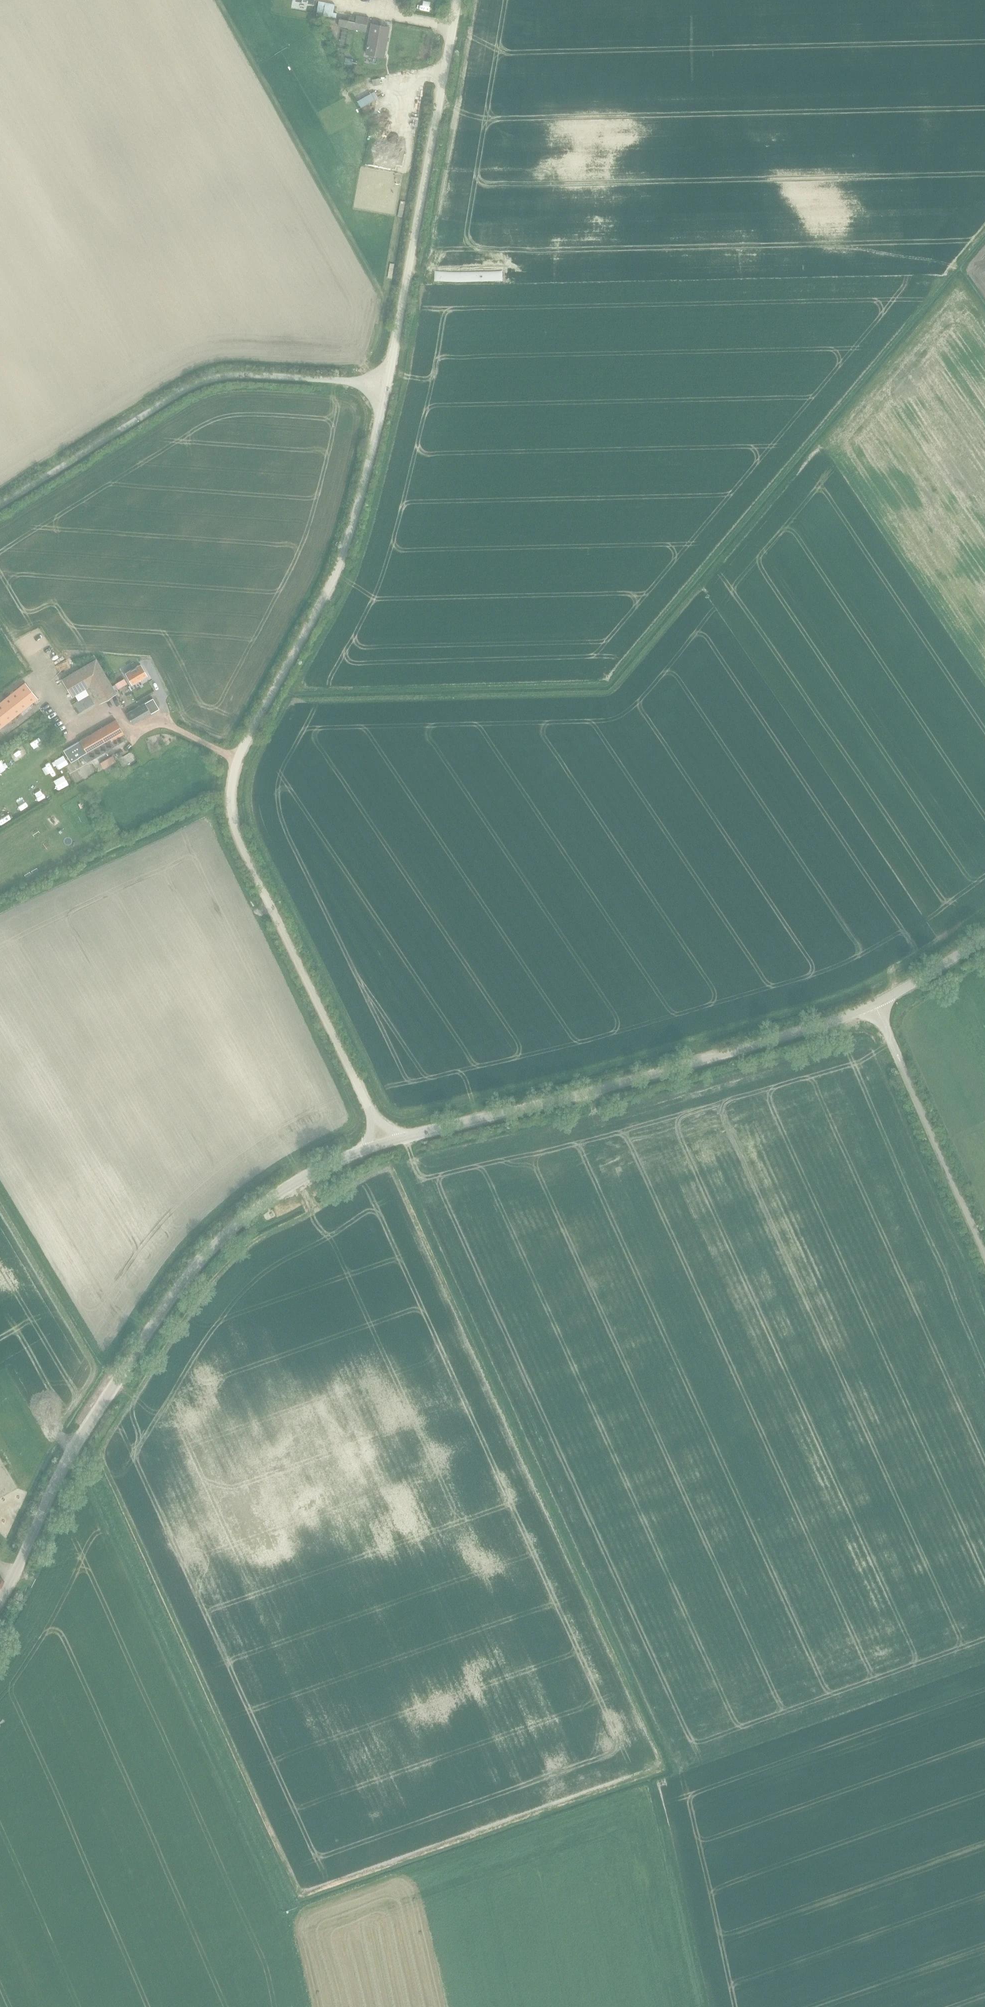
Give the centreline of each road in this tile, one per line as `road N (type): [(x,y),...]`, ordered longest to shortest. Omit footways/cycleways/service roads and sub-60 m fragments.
road 1 (unclassified): [(384,1143),(247,853),(231,801),(236,759),(336,571),(380,414)]
road 2 (tertiary): [(0,1599),(73,1448),(201,1261),(295,1182),(384,1143)]
road 3 (tertiary): [(384,1143),(699,1062),(873,1004)]
road 4 (unclassified): [(0,505),(209,379),(352,381)]
road 5 (unclassified): [(391,361),(457,0)]
road 6 (unclassified): [(984,1254),(873,1004)]
road 7 (tertiary): [(873,1004),(984,936)]

